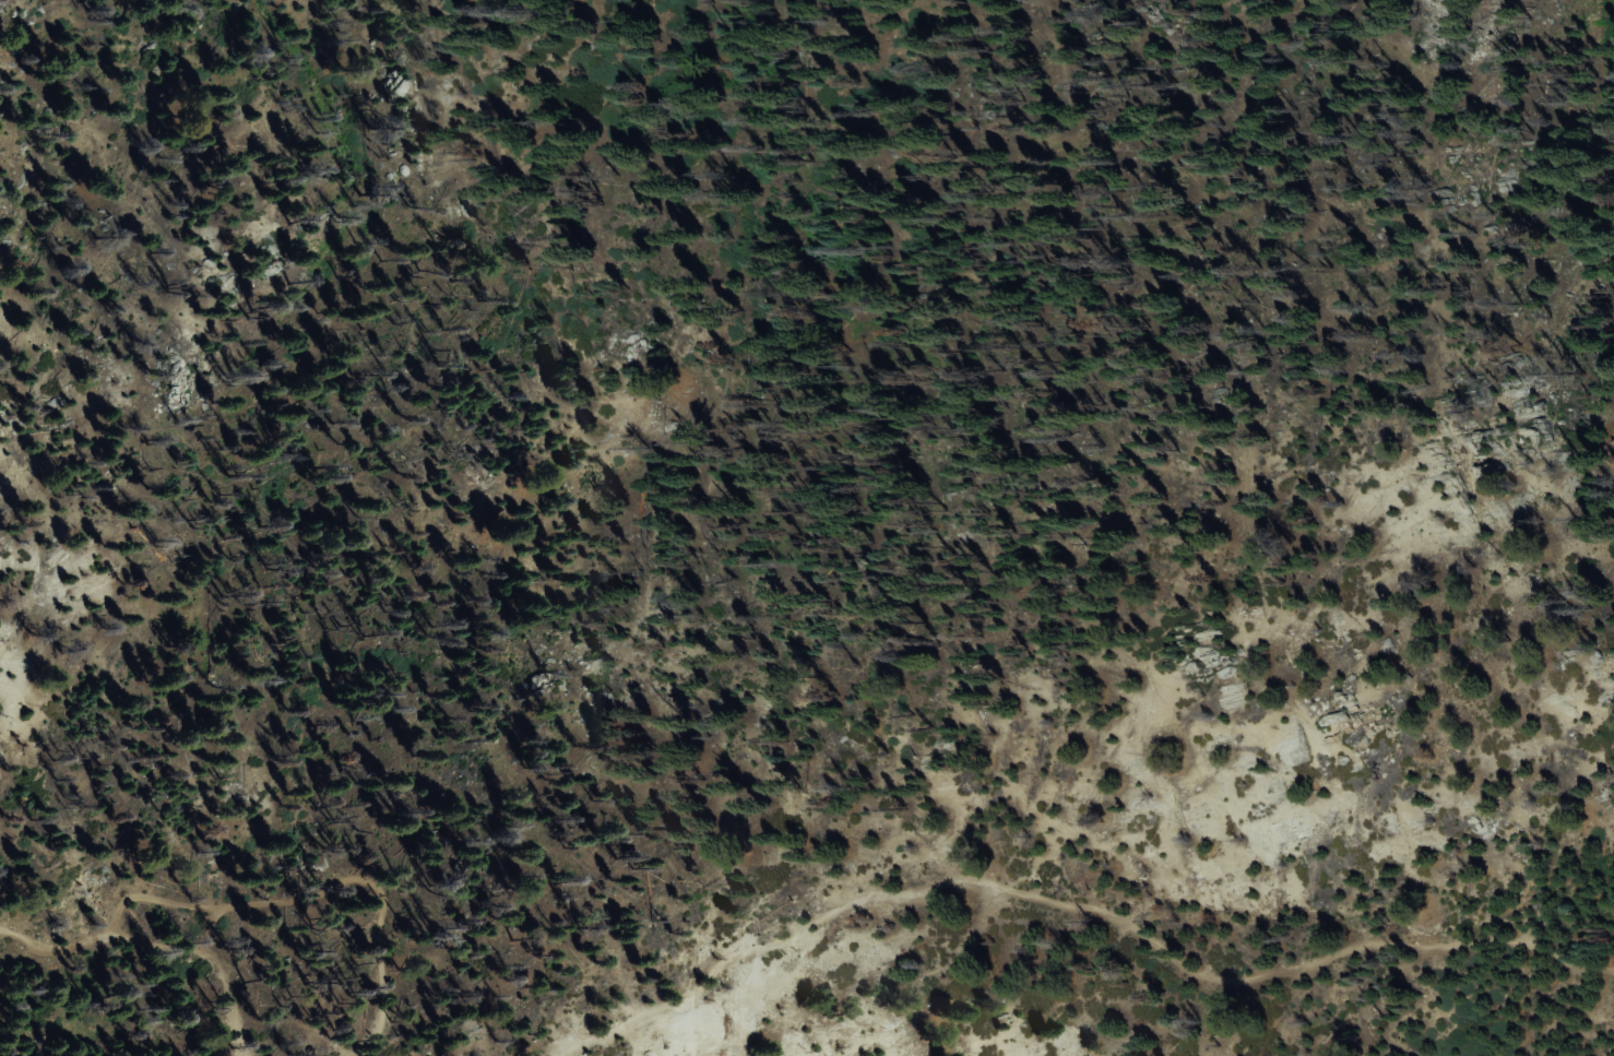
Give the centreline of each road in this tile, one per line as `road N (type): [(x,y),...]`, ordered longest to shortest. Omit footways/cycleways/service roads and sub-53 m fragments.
road 1 (track): [(567,1055),(687,994),(732,958),(845,904),(904,897),(942,879),(973,878),(1148,929),(1188,974),(1207,982),(1250,981),(1360,944),(1427,949),(1502,940),(1570,954),(1613,974)]
road 2 (track): [(0,931),(49,945),(110,941),(134,890),(215,905),(224,912),(213,948),(250,1055)]
road 3 (track): [(224,912),(356,879)]

